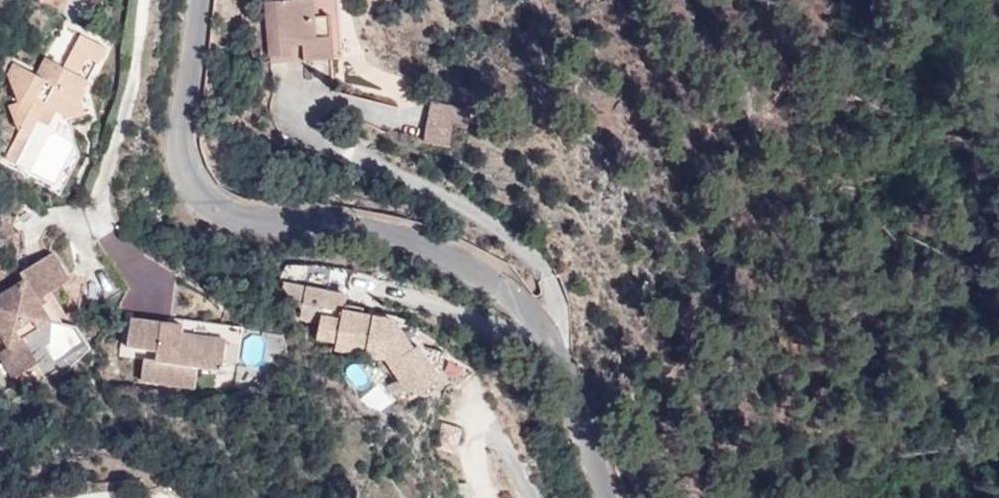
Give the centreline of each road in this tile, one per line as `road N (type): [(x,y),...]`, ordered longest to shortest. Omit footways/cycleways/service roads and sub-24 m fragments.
road 1 (residential): [(604,497),(555,368),(502,284),(404,236),(205,204),(179,125),(196,0)]

